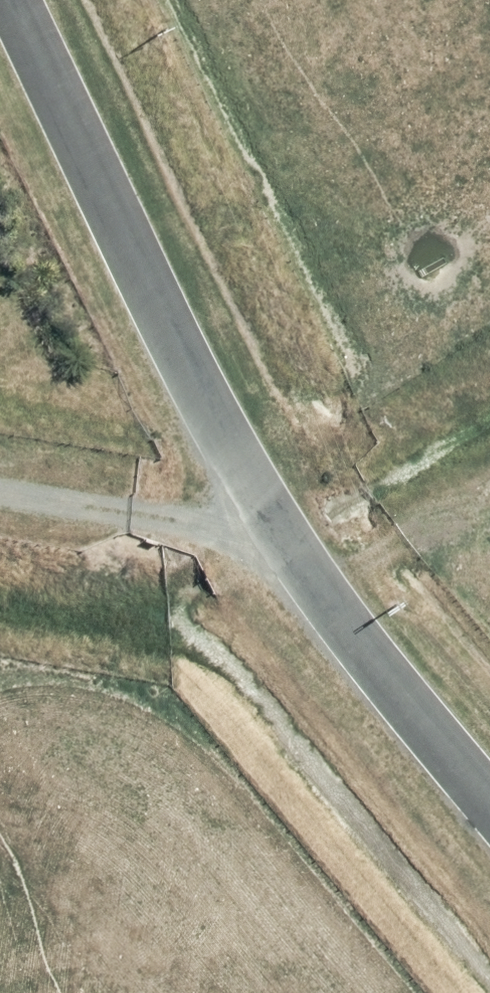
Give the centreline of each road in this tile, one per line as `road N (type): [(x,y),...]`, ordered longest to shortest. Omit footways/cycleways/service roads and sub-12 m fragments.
road 1 (unclassified): [(264,530),(3,0)]
road 2 (unclassified): [(489,800),(264,530)]
road 3 (unclassified): [(0,484),(264,530)]

